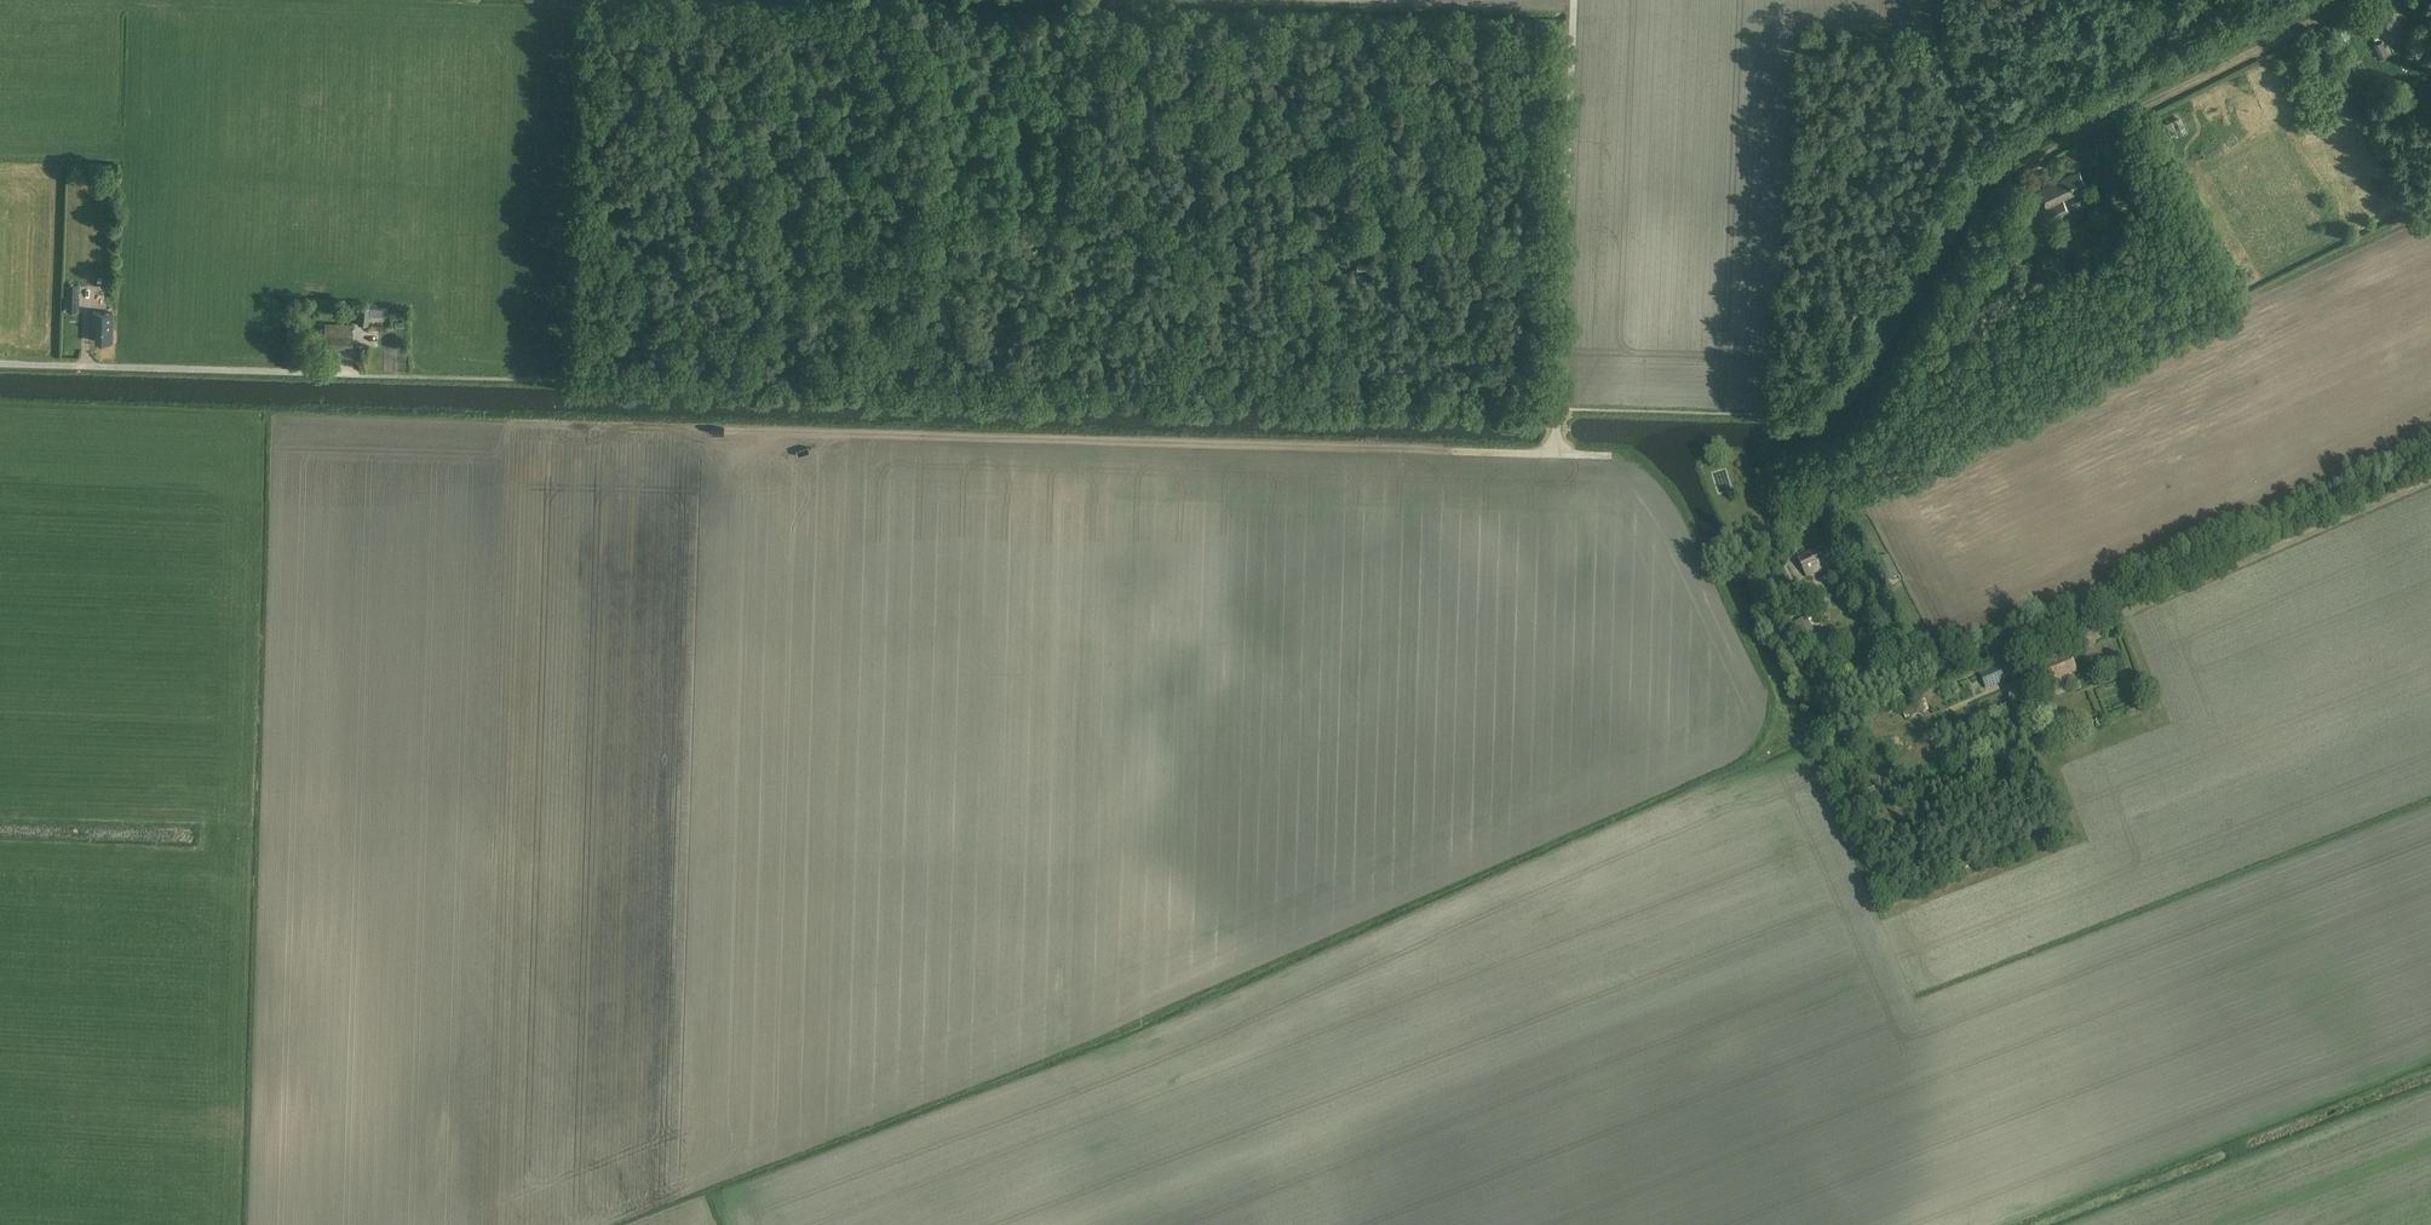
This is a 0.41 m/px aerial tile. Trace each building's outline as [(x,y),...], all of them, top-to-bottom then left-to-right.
[(2403,33),(2391,5),(2373,13),(2385,41),(2403,33)] [(2039,190),(2047,207),(2026,217),(2032,230),(2069,213),(2063,200),(2087,189),(2080,172),(2039,190)] [(66,299),(65,311),(78,311),(78,300),(66,299)] [(369,308),(359,308),(358,325),(368,326),(369,308)] [(113,313),(93,312),(93,325),(97,325),(96,341),(112,342),(113,313)] [(353,324),(325,323),(324,333),(319,333),(319,346),(353,347),(353,324)] [(1834,565),(1824,545),(1815,550),(1798,559),(1807,577),(1824,569),(1834,565)] [(1818,634),(1810,616),(1800,621),(1808,638),(1818,634)] [(2077,671),(2071,655),(2058,660),(2056,655),(2050,658),(2052,663),(2039,668),(2045,684),(2077,671)] [(2022,675),(2016,660),(1979,675),(1985,690),(2022,675)]
